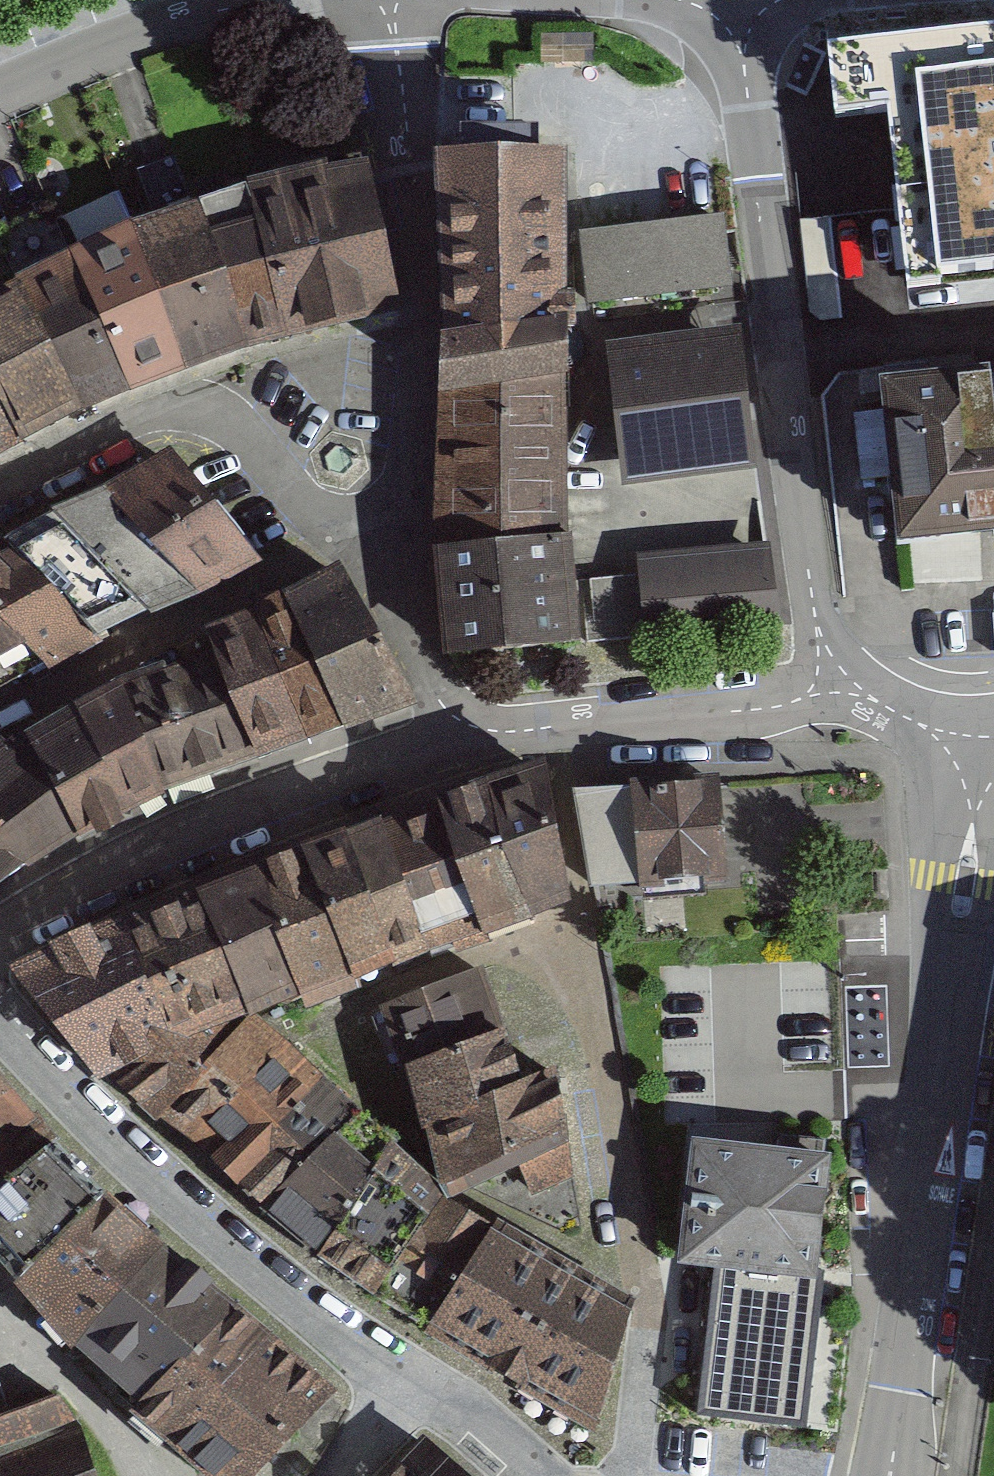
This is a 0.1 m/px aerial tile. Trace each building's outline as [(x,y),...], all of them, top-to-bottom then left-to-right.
[(909,280),(993,270),(993,21),(825,41),(834,118),(889,112),(909,280)] [(560,157),(439,155),(443,392),(559,382),(560,157)] [(366,159),(249,184),(286,335),(399,305),(366,159)] [(156,213),(131,222),(182,368),(244,347),(194,201),(180,161),(142,174),(156,213)] [(249,184),(194,201),(244,347),(286,335),(249,184)] [(129,384),(69,251),(48,207),(0,231),(0,246),(15,281),(79,407),(129,384)] [(131,222),(69,251),(129,384),(182,368),(131,222)] [(714,223),(584,237),(592,303),(725,289),(714,223)] [(0,288),(0,399),(20,437),(79,407),(15,281),(0,288)] [(735,336),(614,350),(629,478),(750,464),(735,336)] [(933,387),(930,361),(885,365),(890,412),(855,416),(858,446),(893,443),(904,566),(993,555),(993,380),(933,387)] [(559,382),(443,392),(442,552),(564,536),(559,382)] [(20,437),(0,399),(0,448),(20,437)] [(167,462),(56,516),(146,608),(247,566),(249,558),(167,462)] [(56,516),(4,542),(61,599),(88,636),(146,608),(56,516)] [(564,536),(442,552),(451,655),(577,641),(571,597),(562,598),(564,536)] [(0,544),(0,618),(46,662),(52,670),(93,644),(88,636),(61,599),(4,542),(0,544)] [(762,546),(638,557),(642,601),(766,589),(762,546)] [(331,570),(282,599),(340,727),(411,702),(346,581),(331,570)] [(282,599),(256,614),(306,738),(340,727),(282,599)] [(217,653),(255,755),(306,738),(256,614),(208,635),(217,653)] [(46,662),(0,618),(0,687),(46,662)] [(125,688),(160,791),(255,755),(217,653),(125,688)] [(125,688),(78,714),(125,809),(160,791),(125,688)] [(5,874),(61,843),(125,809),(78,714),(74,707),(29,732),(9,748),(0,745),(0,867),(5,874)] [(540,770),(487,787),(527,901),(558,890),(547,820),(540,770)] [(717,783),(576,789),(593,883),(726,874),(717,783)] [(487,787),(439,805),(490,939),(535,922),(527,901),(487,787)] [(439,805),(380,827),(426,945),(452,936),(457,950),(490,939),(439,805)] [(380,827),(308,853),(356,976),(426,945),(380,827)] [(308,853),(254,875),(302,997),(306,1008),(361,987),(356,976),(308,853)] [(249,1002),(252,1010),(278,996),(283,1005),(302,997),(254,875),(204,897),(249,1002)] [(204,897),(124,931),(173,1033),(219,1016),(249,1002),(204,897)] [(124,931),(27,972),(106,1066),(173,1033),(124,931)] [(481,971),(387,1006),(410,1071),(503,1034),(481,971)] [(173,1033),(106,1066),(162,1110),(231,1039),(219,1016),(173,1033)] [(231,1039),(162,1110),(264,1206),(353,1118),(315,1087),(249,1022),(231,1039)] [(503,1034),(410,1071),(424,1118),(521,1080),(503,1034)] [(521,1080),(424,1118),(450,1190),(518,1161),(533,1192),(570,1178),(556,1066),(521,1080)] [(52,1144),(0,1084),(0,1185),(52,1144)] [(392,1150),(353,1118),(264,1206),(321,1252),(392,1150)] [(102,1192),(52,1144),(0,1185),(0,1258),(18,1279),(102,1192)] [(820,1158),(679,1147),(669,1269),(705,1272),(810,1281),(820,1158)] [(374,1287),(438,1195),(392,1150),(321,1252),(374,1287)] [(102,1192),(18,1279),(76,1347),(87,1337),(162,1246),(102,1192)] [(438,1195),(374,1287),(435,1324),(498,1230),(438,1195)] [(631,1306),(498,1230),(435,1324),(432,1331),(594,1424),(631,1306)] [(233,1299),(162,1246),(87,1337),(146,1393),(233,1299)] [(810,1281),(705,1272),(692,1419),(797,1428),(810,1281)] [(287,1349),(233,1299),(146,1393),(131,1408),(185,1458),(287,1349)] [(185,1458),(203,1475),(251,1475),(334,1390),(287,1349),(185,1458)] [(76,1425),(55,1394),(1,1415),(0,1416),(0,1475),(94,1475),(76,1425)] [(426,1443),(394,1475),(462,1475),(426,1443)]
